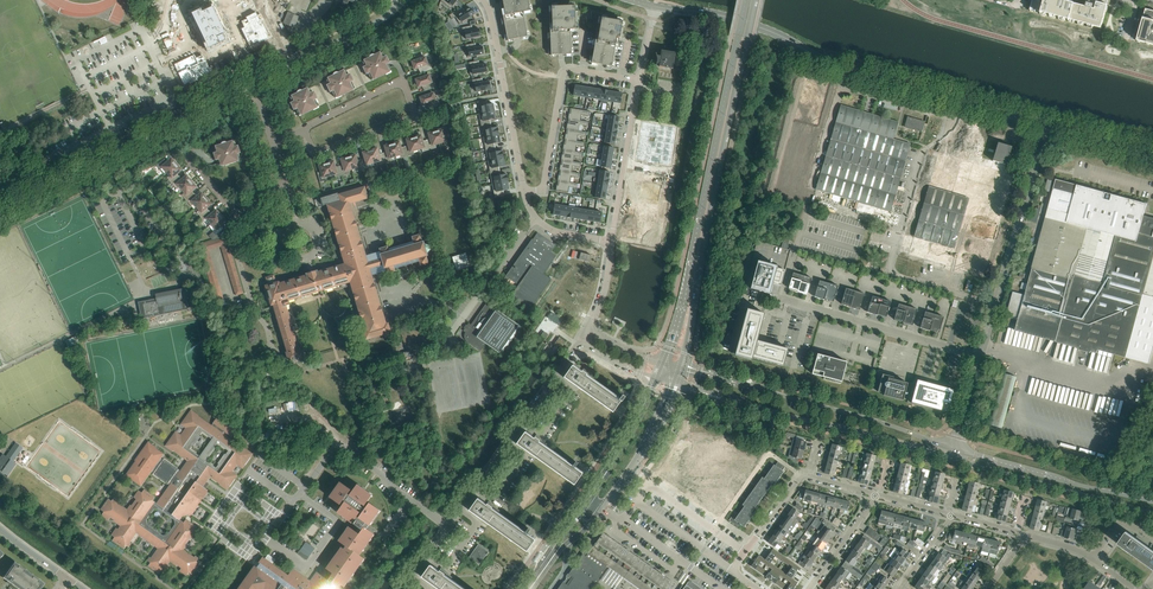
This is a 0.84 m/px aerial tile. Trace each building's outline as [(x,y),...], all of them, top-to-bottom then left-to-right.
[(441,1),(451,9),(452,6),(454,7),(457,3),(456,2),(457,0),(441,0),(441,1)] [(500,2),(502,8),(508,40),(515,39),(521,38),(528,36),(523,12),(530,11),(528,0),(500,0),(500,2)] [(1030,11),(1100,30),(1109,0),(1033,0),(1030,11)] [(575,6),(552,7),(552,10),(552,11),(552,14),(549,14),(550,18),(550,19),(550,21),(550,24),(550,27),(551,55),(555,55),(556,57),(558,57),(558,54),(572,54),(571,29),(572,30),(576,29),(576,22),(573,22),(573,14),(575,14),(575,6)] [(202,9),(193,14),(210,49),(227,41),(224,35),(226,34),(213,7),(203,12),(202,9)] [(461,8),(449,15),(452,19),(455,17),(459,23),(462,22),(463,23),(468,20),(467,19),(474,14),(470,8),(464,11),(461,8)] [(1137,41),(1152,45),(1152,11),(1146,9),(1137,41)] [(242,23),(240,24),(242,29),(241,29),(250,46),(258,42),(259,43),(269,38),(267,33),(268,33),(261,19),(260,20),(256,12),(246,17),(247,19),(241,22),(242,23)] [(288,12),(283,23),(289,26),(294,14),(288,12)] [(595,43),(592,63),(598,64),(605,65),(608,66),(612,66),(617,38),(618,38),(620,38),(621,29),(622,25),(623,22),(602,18),(599,34),(597,33),(595,43)] [(471,26),(462,27),(463,32),(465,32),(466,39),(480,36),(479,28),(471,30),(471,26)] [(474,43),(465,45),(468,57),(484,54),(482,46),(475,48),(474,43)] [(657,55),(656,55),(657,57),(657,59),(657,61),(657,63),(656,64),(656,65),(657,64),(660,64),(659,66),(673,69),(675,54),(676,55),(676,54),(661,52),(662,52),(661,56),(657,56),(657,55)] [(195,55),(178,63),(181,69),(177,71),(180,77),(184,85),(210,72),(208,69),(210,68),(208,63),(207,63),(206,60),(205,60),(205,59),(202,55),(201,56),(199,53),(195,55)] [(355,88),(386,73),(392,71),(388,63),(389,63),(386,58),(385,58),(383,53),(374,57),(373,55),(370,56),(371,58),(339,74),(338,72),(334,74),(335,76),(302,92),(301,90),(298,92),(299,94),(291,98),(293,103),(292,104),(295,109),(296,108),(300,116),(319,106),(355,88)] [(432,69),(429,61),(427,62),(425,57),(422,58),(422,57),(417,59),(418,60),(412,62),(411,61),(411,62),(413,66),(414,66),(415,69),(420,67),(422,73),(432,69)] [(470,67),(469,67),(470,75),(473,74),(473,76),(479,75),(479,73),(487,72),(486,64),(478,65),(477,61),(469,62),(470,67)] [(426,90),(436,87),(433,78),(431,79),(429,75),(426,76),(426,75),(421,77),(421,78),(416,79),(415,80),(415,79),(417,84),(418,84),(419,87),(424,85),(426,90)] [(481,78),(472,80),(473,85),(475,84),(476,92),(490,89),(489,81),(482,83),(481,78)] [(573,95),(580,96),(582,86),(575,85),(573,95)] [(587,98),(589,87),(582,86),(580,96),(587,98)] [(594,99),(595,88),(589,87),(587,98),(594,99)] [(600,100),(602,90),(595,88),(594,99),(600,100)] [(600,100),(607,101),(609,91),(602,90),(600,100)] [(607,101),(614,102),(615,92),(609,91),(607,101)] [(622,93),(615,92),(614,102),(621,103),(622,93)] [(428,103),(430,109),(440,105),(437,97),(435,97),(433,93),(430,94),(430,93),(425,95),(426,96),(420,97),(420,98),(419,97),(421,102),(422,102),(423,105),(428,103)] [(485,100),(477,102),(479,114),(495,111),(493,103),(486,105),(485,100)] [(841,105),(836,122),(893,139),(898,121),(869,113),(869,115),(863,114),(864,111),(841,105)] [(580,120),(581,115),(589,116),(590,111),(571,108),(570,113),(569,113),(568,119),(570,119),(570,118),(580,120)] [(495,111),(479,114),(481,126),(490,124),(489,120),(496,119),(495,111)] [(608,122),(618,124),(619,117),(609,115),(608,122)] [(579,131),(580,125),(587,126),(588,122),(580,120),(570,118),(570,119),(569,124),(567,123),(566,129),(568,129),(579,131)] [(643,121),(637,156),(666,161),(672,126),(643,121)] [(607,129),(617,130),(618,124),(608,122),(607,129)] [(910,144),(893,139),(836,122),(816,190),(890,212),(910,144)] [(490,124),(481,126),(483,138),(499,135),(498,127),(491,128),(490,124)] [(440,129),(435,130),(439,143),(443,142),(444,145),(451,143),(449,135),(445,137),(443,129),(440,130),(440,129)] [(577,141),(578,135),(585,136),(586,132),(579,131),(568,129),(567,134),(565,134),(565,139),(566,140),(566,139),(577,141)] [(606,135),(616,137),(617,130),(607,129),(606,135)] [(439,143),(435,130),(431,131),(432,132),(429,133),(431,141),(427,142),(429,150),(436,148),(435,144),(439,143)] [(418,135),(414,136),(417,149),(422,148),(423,152),(429,150),(427,142),(423,143),(421,135),(418,136),(418,135)] [(499,135),(483,138),(485,149),(494,148),(493,144),(501,142),(499,135)] [(616,137),(606,135),(605,142),(615,144),(616,137)] [(237,147),(235,141),(233,136),(213,143),(216,154),(215,154),(217,159),(218,159),(222,171),(242,165),(238,153),(239,152),(238,147),(237,147)] [(417,149),(414,136),(409,138),(410,138),(410,139),(407,139),(409,147),(405,148),(408,156),(414,154),(413,151),(417,149)] [(575,151),(576,145),(584,147),(585,142),(577,141),(566,139),(566,140),(565,144),(564,144),(563,150),(564,150),(564,149),(575,151)] [(396,141),(392,143),(396,156),(400,155),(401,158),(408,156),(405,148),(402,149),(399,142),(396,143),(396,142),(396,141)] [(998,142),(992,161),(990,167),(1006,172),(1008,165),(1006,165),(1006,164),(1007,162),(1010,163),(1011,160),(1007,159),(1008,157),(1011,147),(998,142)] [(396,156),(392,143),(387,144),(388,144),(388,145),(385,146),(387,154),(383,155),(386,163),(393,161),(391,157),(396,156)] [(1014,174),(1006,172),(990,167),(992,161),(941,145),(909,254),(984,276),(1014,174)] [(603,153),(613,155),(614,148),(604,146),(603,153)] [(374,148),(370,149),(374,162),(378,161),(379,165),(386,163),(383,155),(380,156),(377,148),(374,149),(374,148)] [(494,148),(485,149),(488,161),(504,158),(502,151),(495,152),(494,148)] [(374,162),(370,149),(366,151),(363,152),(365,160),(362,161),(364,169),(371,167),(370,164),(374,162)] [(573,161),(574,156),(582,157),(583,152),(575,151),(564,149),(564,150),(563,154),(562,154),(561,160),(563,160),(573,161)] [(602,160),(612,161),(613,155),(603,153),(602,160)] [(352,155),(353,155),(352,154),(348,156),(352,169),(356,168),(357,171),(364,169),(362,161),(358,162),(356,155),(353,155),(352,155)] [(352,169),(348,156),(344,157),(344,158),(341,159),(344,167),(340,168),(342,175),(349,173),(348,170),(352,169)] [(167,172),(177,163),(174,160),(174,161),(172,158),(166,163),(163,161),(165,159),(157,166),(161,171),(164,169),(167,172)] [(504,158),(488,161),(490,173),(499,171),(498,167),(505,166),(504,158)] [(572,172),(573,166),(580,167),(581,163),(573,161),(563,160),(562,165),(560,164),(559,170),(561,170),(572,172)] [(602,160),(600,167),(611,168),(612,161),(602,160)] [(336,169),(334,161),(331,162),(330,161),(331,161),(326,162),(330,175),(334,174),(335,177),(342,175),(340,168),(336,169)] [(330,175),(326,162),(322,163),(322,164),(319,165),(322,173),(318,174),(320,182),(327,180),(326,177),(330,175)] [(180,167),(177,163),(167,172),(170,175),(167,178),(172,183),(178,178),(175,175),(182,169),(179,167),(180,167)] [(570,182),(571,176),(578,178),(579,173),(572,172),(561,170),(560,175),(558,175),(558,180),(559,181),(559,180),(570,182)] [(599,177),(609,179),(610,172),(600,170),(599,177)] [(499,171),(490,173),(492,185),(508,182),(507,174),(499,175),(499,171)] [(182,189),(192,180),(189,177),(189,178),(187,175),(180,181),(178,178),(172,183),(176,188),(179,186),(182,189)] [(598,184),(608,185),(609,179),(599,177),(598,184)] [(1045,190),(1050,192),(1053,181),(1048,179),(1045,190)] [(1144,216),(1147,204),(1057,179),(1047,217),(1087,228),(1116,236),(1137,241),(1139,233),(1144,216)] [(195,184),(192,180),(182,189),(185,193),(182,195),(187,200),(193,195),(190,192),(196,187),(194,184),(195,184)] [(570,182),(559,180),(559,181),(558,185),(557,185),(556,191),(568,193),(569,186),(577,188),(578,183),(570,182)] [(508,182),(492,185),(494,197),(503,195),(502,191),(509,189),(508,182)] [(626,214),(622,237),(659,243),(668,190),(630,183),(629,189),(629,190),(625,213),(624,213),(624,214),(626,214)] [(596,190),(607,192),(608,185),(598,184),(596,190)] [(368,198),(367,192),(365,187),(339,194),(339,195),(337,195),(336,193),(321,198),(323,205),(327,204),(327,205),(345,264),(350,282),(365,330),(362,330),(365,340),(391,332),(388,323),(386,323),(372,276),(386,272),(387,274),(395,271),(395,270),(420,262),(421,266),(429,264),(426,256),(428,256),(427,253),(430,250),(429,245),(424,244),(424,241),(422,242),(420,234),(412,237),(414,242),(389,249),(388,246),(379,249),(381,252),(366,257),(350,204),(368,198)] [(607,192),(596,190),(595,197),(605,199),(607,192)] [(204,195),(202,193),(195,198),(193,195),(187,200),(191,206),(194,203),(197,207),(207,198),(204,194),(204,195)] [(210,201),(207,198),(197,207),(200,210),(197,212),(202,218),(208,212),(205,209),(211,204),(209,202),(210,201)] [(562,205),(555,204),(553,214),(560,216),(562,205)] [(567,217),(568,207),(562,205),(560,216),(567,217)] [(568,207),(567,217),(573,218),(575,208),(568,207)] [(575,208),(573,218),(580,219),(582,209),(575,208)] [(587,220),(588,210),(582,209),(580,219),(587,220)] [(212,224),(222,215),(219,211),(219,212),(218,212),(216,210),(210,215),(208,212),(202,218),(206,223),(209,221),(212,224)] [(588,210),(587,220),(593,221),(595,211),(588,210)] [(602,212),(595,211),(593,221),(600,223),(602,212)] [(225,218),(222,215),(212,224),(214,227),(212,229),(217,235),(225,228),(224,228),(222,229),(220,226),(226,221),(224,219),(225,218)] [(1144,216),(1139,233),(1152,237),(1152,218),(1144,216)] [(1074,276),(1087,228),(1047,217),(1032,269),(1073,280),(1074,276)] [(1103,284),(1116,236),(1087,228),(1074,276),(1103,284)] [(542,273),(551,262),(551,261),(552,262),(554,260),(552,259),(555,256),(556,256),(541,245),(545,238),(545,239),(546,238),(538,233),(533,239),(532,239),(503,279),(507,282),(509,279),(518,285),(510,296),(529,310),(551,279),(542,273)] [(1152,259),(1152,237),(1139,233),(1137,241),(1116,236),(1103,284),(1143,294),(1152,259)] [(229,246),(227,240),(224,241),(223,238),(219,239),(221,246),(222,248),(229,246)] [(210,254),(209,250),(207,242),(199,245),(203,256),(210,254)] [(466,253),(452,257),(456,271),(470,266),(466,253)] [(1143,294),(1152,297),(1152,259),(1143,294)] [(785,270),(777,268),(777,266),(758,261),(750,289),(770,294),(772,284),(781,286),(785,270)] [(285,302),(350,282),(345,264),(318,272),(317,270),(314,271),(310,272),(310,273),(306,274),(307,275),(279,283),(279,281),(276,282),(274,275),(266,277),(268,285),(265,285),(271,306),(272,305),(273,309),(275,309),(288,352),(286,352),(289,362),(292,361),(293,365),(302,362),(301,359),(303,358),(300,348),(299,349),(285,302)] [(1103,284),(1074,276),(1073,280),(1032,269),(1025,295),(1019,318),(1022,309),(1027,311),(1024,322),(1059,331),(1057,336),(1056,342),(1079,348),(1079,350),(1091,353),(1091,351),(1097,353),(1098,350),(1097,357),(1103,359),(1105,352),(1126,357),(1143,294),(1103,284)] [(798,291),(802,275),(793,272),(788,288),(797,291),(798,291)] [(811,278),(802,275),(798,291),(797,291),(797,292),(807,294),(810,284),(811,278)] [(824,299),(829,283),(819,280),(818,286),(817,286),(814,297),(824,300),(824,299)] [(838,286),(829,283),(824,299),(833,301),(838,286)] [(183,289),(180,290),(179,290),(182,303),(187,302),(186,296),(191,295),(189,288),(183,289)] [(850,306),(855,291),(846,288),(843,298),(843,297),(841,304),(850,306)] [(141,302),(139,302),(139,303),(140,308),(142,315),(161,311),(166,310),(166,313),(181,310),(188,309),(189,309),(188,307),(187,302),(182,303),(179,290),(172,291),(170,292),(167,292),(156,294),(157,299),(141,302)] [(859,310),(862,300),(864,293),(855,291),(850,306),(850,307),(859,310)] [(1019,318),(1025,295),(1013,292),(1007,315),(1019,318)] [(1143,294),(1126,357),(1149,364),(1152,349),(1152,297),(1143,294)] [(891,301),(881,298),(872,296),(870,302),(867,312),(877,315),(877,314),(886,317),(891,301)] [(521,327),(497,310),(495,308),(494,308),(486,303),(471,324),(469,323),(463,331),(465,332),(465,334),(464,335),(464,337),(465,339),(466,340),(467,342),(480,351),(486,343),(501,354),(505,349),(510,353),(522,336),(517,332),(521,327)] [(903,322),(908,306),(899,304),(896,313),(894,319),(903,322)] [(917,309),(908,306),(903,322),(903,323),(912,326),(917,309)] [(764,313),(754,311),(747,309),(735,352),(733,351),(733,352),(735,353),(734,355),(752,359),(752,357),(783,366),(788,348),(757,340),(764,313)] [(930,330),(934,314),(925,311),(923,318),(920,328),(930,331),(930,330)] [(556,322),(559,318),(550,312),(547,316),(556,322)] [(943,317),(934,314),(930,330),(939,332),(943,317)] [(560,350),(566,342),(559,337),(553,345),(560,350)] [(414,364),(421,362),(417,348),(403,352),(406,360),(413,358),(414,364)] [(847,362),(830,357),(817,354),(812,374),(824,377),(824,379),(841,383),(846,364),(847,362)] [(564,377),(613,412),(620,401),(622,402),(625,397),(622,395),(619,400),(586,376),(588,373),(588,372),(584,369),(583,369),(581,372),(572,366),(564,377)] [(884,393),(883,395),(903,400),(907,383),(893,379),(893,377),(892,377),(892,379),(889,378),(889,376),(882,374),(877,391),(884,393)] [(926,381),(917,379),(910,402),(948,412),(954,389),(935,384),(934,386),(925,383),(926,381)] [(227,489),(237,475),(232,471),(237,464),(242,467),(252,454),(245,448),(244,449),(229,438),(231,436),(231,437),(236,430),(228,424),(217,417),(213,423),(212,426),(198,416),(198,415),(191,410),(182,424),(187,428),(181,435),(176,432),(166,445),(173,450),(174,450),(185,458),(187,457),(190,459),(180,472),(178,470),(179,469),(164,458),(164,459),(161,457),(163,454),(156,449),(157,448),(149,442),(138,456),(139,457),(127,474),(141,485),(151,471),(154,473),(153,474),(167,484),(168,483),(170,485),(157,503),(153,500),(155,497),(151,495),(150,496),(149,496),(147,494),(146,493),(147,492),(144,490),(142,492),(139,490),(137,494),(138,495),(138,496),(137,497),(138,498),(132,505),(128,510),(118,503),(117,503),(116,502),(117,500),(114,498),(112,501),(109,499),(107,502),(108,503),(108,504),(106,507),(105,507),(104,506),(101,509),(104,511),(102,514),(106,517),(107,515),(109,516),(110,515),(116,520),(115,520),(123,526),(119,531),(118,530),(117,532),(116,532),(115,531),(112,535),(115,537),(113,539),(116,542),(117,541),(118,540),(121,542),(121,543),(120,545),(124,547),(126,544),(128,546),(131,543),(129,542),(129,541),(130,540),(138,530),(140,532),(143,535),(145,537),(148,539),(151,541),(154,543),(157,544),(160,546),(153,556),(153,557),(152,558),(150,557),(148,560),(151,562),(149,565),(152,567),(153,566),(154,566),(157,568),(157,569),(156,570),(159,573),(161,570),(164,572),(167,568),(165,567),(166,565),(165,564),(169,559),(177,565),(177,564),(183,568),(183,569),(184,570),(184,571),(183,572),(187,575),(189,572),(192,574),(194,570),(193,569),(195,566),(197,566),(199,563),(197,561),(199,558),(195,556),(194,557),(193,557),(192,557),(193,556),(182,549),(186,544),(185,543),(191,535),(191,536),(193,534),(195,535),(197,532),(195,530),(197,527),(193,525),(192,526),(191,526),(188,524),(188,523),(189,522),(186,519),(184,522),(179,519),(182,515),(187,514),(189,515),(190,515),(189,515),(191,512),(192,512),(194,509),(196,506),(196,505),(198,503),(199,502),(196,500),(198,497),(201,500),(208,490),(203,486),(211,474),(213,476),(212,477),(220,483),(220,484),(227,489)] [(517,444),(574,484),(582,473),(578,471),(579,469),(576,466),(578,463),(575,461),(572,466),(538,442),(541,439),(540,438),(540,439),(536,436),(536,435),(533,439),(525,433),(517,444)] [(694,436),(651,497),(703,535),(729,498),(732,494),(733,493),(732,493),(750,468),(751,467),(753,464),(721,442),(716,449),(714,449),(715,448),(709,444),(708,446),(694,436)] [(794,439),(793,442),(792,447),(803,450),(806,442),(796,439),(796,440),(794,439)] [(3,454),(0,457),(0,470),(7,476),(16,463),(13,461),(22,448),(16,443),(6,456),(3,454)] [(784,451),(782,449),(779,447),(782,445),(779,444),(777,446),(775,449),(782,454),(784,451)] [(839,454),(841,446),(832,444),(830,451),(839,454)] [(803,450),(792,447),(791,447),(788,458),(796,464),(797,462),(798,458),(801,459),(803,450)] [(837,461),(839,454),(830,451),(828,458),(837,461)] [(875,459),(876,456),(866,453),(864,460),(874,463),(876,462),(876,460),(875,459)] [(835,468),(837,461),(828,458),(826,466),(835,468)] [(873,466),(874,463),(864,460),(862,468),(872,470),(873,470),(874,470),(874,467),(874,466),(873,466)] [(782,471),(785,467),(778,462),(775,465),(782,471)] [(908,472),(910,465),(901,462),(899,470),(908,472)] [(770,473),(778,478),(783,471),(782,471),(775,465),(774,465),(771,469),(772,470),(770,473)] [(833,475),(835,468),(826,466),(824,473),(833,475)] [(871,473),(872,470),(862,468),(861,475),(870,477),(872,477),(872,474),(871,473)] [(906,479),(908,472),(899,470),(897,477),(906,479)] [(942,481),(944,474),(935,472),(933,479),(942,481)] [(771,484),(773,485),(778,478),(770,473),(768,475),(767,474),(764,478),(771,484)] [(868,484),(870,477),(861,475),(859,482),(868,484)] [(766,491),(771,484),(764,478),(762,477),(759,481),(760,482),(758,485),(766,491)] [(904,486),(906,479),(897,477),(896,477),(895,480),(896,481),(895,484),(904,486)] [(942,484),(942,481),(933,479),(932,481),(931,481),(929,486),(931,486),(940,489),(941,488),(942,488),(943,484),(942,484)] [(977,491),(979,483),(969,481),(968,488),(977,491)] [(267,560),(262,557),(259,562),(260,563),(257,567),(255,565),(255,566),(254,568),(253,568),(249,574),(250,574),(248,576),(247,576),(248,577),(246,579),(246,578),(241,584),(242,585),(240,587),(238,588),(342,588),(339,587),(340,584),(344,586),(347,582),(346,581),(348,579),(349,579),(348,578),(350,576),(351,576),(357,568),(356,567),(358,565),(358,566),(359,565),(358,564),(360,562),(361,562),(364,558),(359,554),(362,551),(361,550),(363,547),(363,548),(364,547),(363,547),(365,544),(366,545),(372,537),(371,536),(372,534),(373,534),(374,534),(371,532),(374,528),(369,525),(372,520),(371,519),(373,517),(374,518),(374,517),(373,516),(375,514),(376,515),(380,510),(369,502),(368,503),(367,502),(372,495),(367,492),(366,493),(364,491),(365,490),(364,489),(363,491),(361,489),(361,488),(357,484),(352,491),(350,490),(351,489),(340,482),(337,486),(338,487),(336,490),(335,489),(335,490),(336,490),(334,493),(333,492),(329,497),(340,504),(341,503),(342,505),(337,512),(342,515),(343,514),(345,516),(344,517),(345,517),(346,516),(348,518),(347,519),(352,522),(354,519),(356,520),(354,523),(359,527),(356,532),(349,526),(346,531),(345,534),(344,533),(343,534),(344,534),(342,537),(342,536),(338,541),(346,546),(344,549),(342,547),(341,547),(342,548),(340,551),(339,550),(333,558),(334,559),(333,561),(332,561),(331,561),(332,562),(330,564),(329,564),(326,568),(328,570),(326,573),(324,571),(322,575),(317,571),(312,578),(313,579),(311,582),(292,569),(288,575),(267,560)] [(907,487),(904,486),(895,484),(894,484),(893,484),(892,487),(893,488),(894,488),(893,491),(905,494),(907,487)] [(752,491),(762,497),(766,491),(758,485),(757,488),(755,487),(752,491)] [(938,496),(940,489),(931,486),(929,493),(938,496)] [(975,498),(977,491),(968,488),(966,495),(975,498)] [(810,501),(813,492),(805,490),(803,499),(807,500),(807,502),(810,503),(810,501)] [(1011,500),(1013,492),(1004,490),(1002,497),(1011,500)] [(762,497),(752,491),(749,495),(751,496),(749,499),(757,504),(762,497)] [(818,503),(820,494),(813,492),(810,501),(818,503)] [(938,498),(938,496),(929,493),(927,500),(937,503),(939,502),(939,500),(939,499),(938,498)] [(825,505),(828,496),(820,494),(818,503),(825,505)] [(973,505),(975,498),(966,495),(964,502),(973,505)] [(833,507),(835,498),(828,496),(825,505),(833,507)] [(1010,503),(1011,500),(1002,497),(1000,504),(1009,507),(1011,506),(1011,504),(1010,503)] [(839,512),(843,500),(835,498),(833,507),(840,508),(839,512)] [(486,505),(477,499),(469,510),(526,551),(534,540),(530,537),(532,535),(528,532),(530,529),(528,528),(524,533),(491,509),(493,505),(489,502),(488,502),(486,505)] [(752,511),(757,504),(749,499),(747,501),(745,500),(742,505),(744,506),(752,511)] [(1045,509),(1047,502),(1038,499),(1038,500),(1037,500),(1036,503),(1037,504),(1036,506),(1045,509)] [(850,502),(843,500),(839,512),(843,513),(844,510),(848,511),(850,502)] [(971,512),(973,505),(964,502),(962,510),(971,512)] [(794,506),(800,510),(802,511),(803,508),(802,507),(796,503),(794,506)] [(1008,510),(1009,507),(1000,504),(998,512),(1007,514),(1009,513),(1009,511),(1008,510)] [(741,514),(749,519),(754,512),(752,511),(744,506),(741,510),(743,511),(741,514)] [(1044,516),(1045,509),(1036,506),(1034,514),(1044,516)] [(799,512),(793,507),(789,513),(798,520),(799,521),(801,518),(797,515),(799,512)] [(1082,511),(1069,508),(1067,517),(1079,520),(1082,511)] [(886,521),(889,512),(881,510),(878,522),(886,524),(887,521),(886,521)] [(894,523),(896,514),(889,512),(886,521),(887,521),(886,524),(893,526),(894,523)] [(1006,517),(1007,514),(998,512),(996,519),(1005,521),(1007,521),(1007,518),(1006,517)] [(798,520),(789,513),(784,519),(791,524),(794,526),(798,520)] [(740,524),(744,526),(749,519),(741,514),(739,516),(737,515),(735,519),(734,520),(740,524)] [(901,525),(904,516),(896,514),(894,523),(901,525)] [(1042,523),(1044,516),(1034,514),(1032,521),(1042,523)] [(807,526),(813,519),(813,518),(813,517),(812,516),(811,517),(807,523),(805,522),(804,524),(807,526)] [(909,527),(911,518),(904,516),(901,525),(909,527)] [(729,520),(738,527),(740,524),(734,520),(735,519),(731,517),(732,518),(730,520),(729,520)] [(916,529),(919,520),(911,518),(909,527),(916,529)] [(791,524),(784,519),(780,525),(787,529),(791,524)] [(836,528),(824,519),(822,522),(825,524),(820,531),(829,538),(834,532),(833,531),(835,528),(836,528)] [(926,522),(919,520),(916,529),(924,531),(926,522)] [(1040,530),(1042,523),(1032,521),(1030,528),(1040,530)] [(789,531),(787,529),(780,525),(776,531),(784,536),(785,537),(789,531)] [(1074,528),(1071,527),(1067,526),(1066,530),(1063,529),(1061,536),(1074,540),(1077,529),(1074,528)] [(869,527),(865,533),(876,541),(879,536),(880,536),(880,535),(869,527)] [(825,543),(829,538),(820,531),(818,530),(817,532),(818,533),(816,537),(817,537),(825,543)] [(959,544),(960,541),(963,532),(955,530),(954,534),(949,533),(948,539),(949,540),(949,542),(952,543),(953,539),(956,540),(955,543),(959,544)] [(784,536),(776,531),(772,536),(782,543),(784,540),(782,539),(784,536)] [(632,553),(603,532),(590,550),(645,588),(668,588),(673,582),(632,553)] [(967,543),(970,534),(963,532),(960,541),(967,543)] [(1133,554),(1152,568),(1152,552),(1140,543),(1140,542),(1142,540),(1137,536),(1135,539),(1126,533),(1118,544),(1133,554)] [(877,543),(864,534),(859,541),(868,547),(871,543),(875,546),(880,550),(882,547),(877,543)] [(974,549),(975,545),(977,536),(970,534),(967,543),(966,547),(974,549)] [(782,543),(772,536),(768,542),(774,547),(777,543),(780,546),(782,543)] [(982,547),(985,538),(977,536),(975,545),(982,547)] [(821,549),(825,543),(817,537),(812,543),(821,549)] [(989,553),(992,540),(985,538),(982,547),(981,551),(989,553)] [(1000,542),(992,540),(989,553),(996,555),(1000,542)] [(868,547),(859,541),(855,547),(861,552),(864,548),(866,549),(868,547)] [(817,555),(821,549),(812,543),(808,549),(817,555)] [(478,544),(475,549),(475,550),(470,557),(469,556),(469,557),(479,564),(488,552),(478,544)] [(946,544),(943,547),(949,551),(957,553),(958,550),(951,548),(946,544)] [(861,552),(855,547),(850,554),(856,558),(861,552)] [(773,548),(768,555),(773,559),(775,556),(784,562),(787,558),(773,548)] [(910,553),(909,553),(903,548),(900,551),(897,549),(895,552),(905,559),(907,556),(907,557),(909,556),(910,555),(910,553)] [(813,561),(817,555),(808,549),(804,555),(813,561)] [(952,554),(948,553),(943,550),(941,553),(939,552),(935,558),(944,565),(952,554)] [(309,557),(299,551),(297,553),(307,560),(309,557)] [(901,564),(905,559),(895,552),(891,558),(894,560),(901,564)] [(852,565),(856,558),(850,554),(845,560),(851,565),(852,565)] [(765,560),(763,563),(772,570),(776,572),(779,569),(771,562),(773,559),(768,555),(765,560)] [(811,563),(813,561),(804,555),(798,564),(806,570),(808,567),(809,567),(810,568),(812,564),(811,563)] [(595,582),(602,572),(601,567),(585,556),(582,556),(566,578),(564,581),(558,588),(591,588),(591,587),(595,582)] [(759,556),(751,567),(760,573),(763,569),(758,566),(761,561),(763,563),(765,560),(759,556)] [(787,558),(784,562),(792,568),(790,571),(795,575),(800,568),(787,558)] [(944,565),(935,558),(931,564),(940,570),(944,565)] [(897,570),(901,564),(894,560),(890,566),(897,570)] [(14,561),(2,577),(7,581),(6,582),(7,582),(10,584),(10,585),(11,583),(19,588),(40,588),(45,583),(14,561)] [(897,570),(890,566),(888,564),(884,570),(892,576),(897,570)] [(940,570),(931,564),(926,570),(936,576),(937,577),(939,574),(938,573),(940,570)] [(858,569),(852,565),(851,565),(849,568),(861,577),(864,573),(858,569)] [(430,566),(422,576),(440,588),(463,588),(443,575),(446,572),(445,571),(441,569),(441,568),(438,572),(430,566)] [(850,572),(847,570),(841,566),(837,572),(847,579),(846,578),(850,572)] [(972,567),(970,570),(979,577),(985,570),(981,567),(980,568),(977,566),(975,570),(972,567)] [(861,577),(849,568),(847,570),(850,572),(860,579),(861,577)] [(763,569),(760,573),(770,581),(776,572),(772,570),(769,574),(763,569)] [(779,569),(776,572),(780,575),(790,582),(792,579),(795,575),(790,571),(788,575),(779,569)] [(936,576),(926,570),(922,575),(930,581),(932,582),(936,576)] [(975,583),(979,577),(970,570),(966,576),(975,583)] [(776,572),(770,581),(781,588),(784,584),(777,579),(780,575),(776,572)] [(847,579),(837,572),(833,578),(839,582),(841,579),(845,582),(847,579)] [(890,580),(885,576),(881,573),(876,579),(886,586),(890,580)] [(922,575),(918,581),(927,588),(929,588),(931,587),(928,585),(930,581),(922,575)] [(971,588),(975,583),(966,576),(962,582),(971,588)] [(833,578),(829,584),(835,588),(836,588),(838,588),(839,588),(841,584),(839,582),(833,578)] [(781,588),(782,588),(794,588),(798,584),(792,579),(790,582),(792,583),(789,588),(784,584),(781,588)] [(886,586),(876,579),(872,585),(878,588),(883,588),(886,586)] [(689,580),(683,588),(702,588),(689,580)] [(1096,585),(1090,581),(1084,588),(1093,588),(1096,585)]
